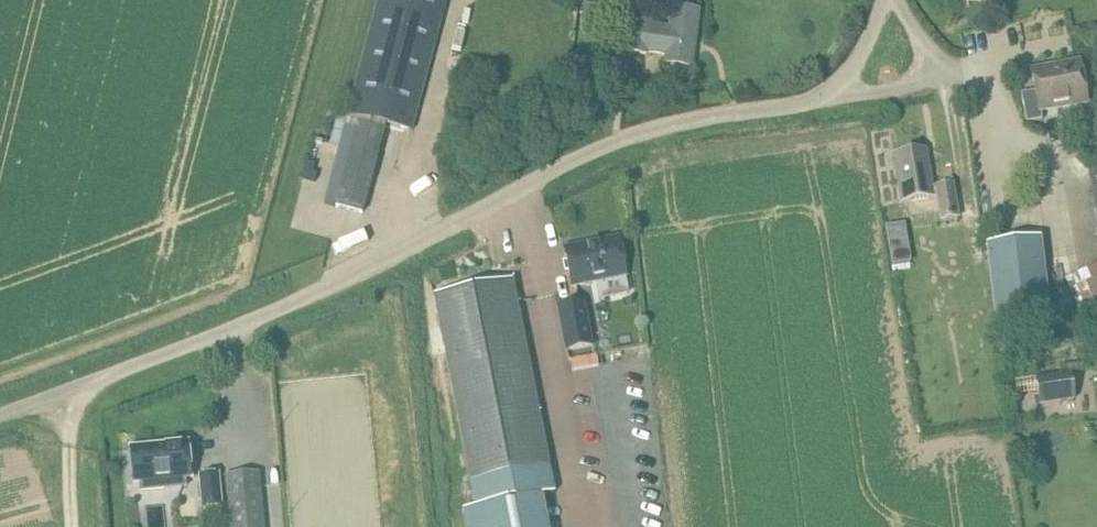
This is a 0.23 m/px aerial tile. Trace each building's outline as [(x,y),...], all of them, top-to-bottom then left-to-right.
[(446,0),(378,0),(348,115),(412,129),(446,0)] [(584,3),(581,25),(602,28),(605,6),(584,3)] [(647,55),(647,53),(666,55),(665,64),(692,68),(699,11),(672,7),(669,28),(651,26),(651,23),(624,20),(620,52),(647,55)] [(1040,112),(1087,103),(1080,67),(1049,72),(1048,68),(1032,71),(1036,92),(1021,95),(1027,124),(1042,121),(1040,112)] [(336,207),(362,214),(385,129),(359,122),(336,207)] [(958,221),(956,207),(952,185),(932,189),(925,151),(894,156),(898,178),(903,207),(938,200),(942,224),(958,221)] [(1096,225),(1096,171),(1087,173),(1096,225)] [(897,239),(895,226),(886,227),(893,265),(910,263),(906,237),(897,239)] [(572,287),(626,277),(619,238),(596,243),(597,245),(589,247),(588,245),(564,249),(572,287)] [(989,246),(1000,334),(1051,328),(1040,240),(989,246)] [(1065,280),(1082,314),(1096,306),(1096,264),(1065,280)] [(516,302),(512,280),(434,296),(438,317),(471,483),(476,509),(463,512),(465,526),(547,526),(541,495),(554,493),(549,467),(516,302)] [(557,307),(565,353),(593,347),(583,301),(557,307)] [(1040,406),(1075,401),(1072,374),(1036,378),(1040,406)] [(186,478),(192,478),(189,444),(130,450),(133,484),(139,483),(140,492),(165,489),(187,487),(186,478)] [(234,526),(261,526),(255,473),(229,475),(234,526)] [(218,475),(200,476),(203,509),(222,507),(218,475)]
